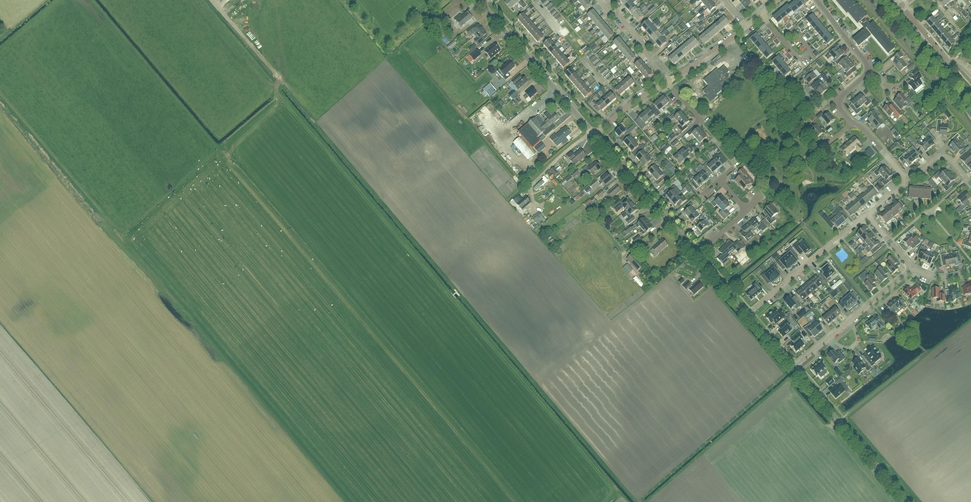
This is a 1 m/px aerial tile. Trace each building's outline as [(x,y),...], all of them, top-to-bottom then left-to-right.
[(513,8),(515,6),(511,0),(510,0),(505,4),(510,10),(511,10),(513,13),(515,11),(513,8)] [(515,6),(518,3),(523,9),(525,8),(519,0),(511,0),(515,6)] [(579,9),(582,6),(585,10),(591,5),(587,0),(581,5),(580,4),(577,7),(579,9)] [(747,0),(745,0),(740,4),(745,10),(751,5),(747,0)] [(799,10),(804,6),(799,0),(798,0),(794,3),(799,10)] [(865,31),(870,26),(865,20),(868,17),(858,5),(857,6),(851,0),(834,0),(835,2),(837,1),(840,5),(839,6),(842,10),(843,9),(845,10),(844,12),(847,15),(849,13),(851,15),(850,16),(858,26),(860,24),(860,25),(865,31)] [(946,0),(942,0),(939,2),(944,8),(943,9),(947,12),(948,11),(946,7),(948,5),(949,4),(946,0)] [(948,5),(951,8),(953,7),(950,3),(953,1),(954,0),(946,0),(949,4),(948,5)] [(629,12),(635,7),(630,2),(625,7),(629,12)] [(703,9),(701,11),(703,13),(705,11),(707,9),(710,13),(716,8),(712,3),(706,8),(704,10),(703,9)] [(793,12),(792,12),(794,14),(799,10),(794,3),(789,7),(793,12)] [(633,17),(642,10),(645,7),(643,5),(637,10),(635,7),(629,12),(633,17)] [(788,16),(792,12),(793,12),(789,7),(787,6),(783,10),(788,16)] [(645,7),(642,10),(633,17),(638,22),(643,17),(641,14),(647,9),(645,7)] [(778,14),(783,20),(788,16),(783,10),(778,14)] [(518,20),(522,25),(528,19),(527,19),(525,16),(528,13),(527,11),(523,14),(524,15),(518,20)] [(589,17),(591,20),(592,21),(598,16),(593,11),(588,15),(587,15),(584,18),(585,20),(589,17)] [(462,28),(472,18),(467,13),(462,18),(460,15),(455,20),(462,28)] [(783,20),(778,14),(773,18),(778,24),(783,20)] [(719,22),(724,28),(729,24),(724,18),(721,15),(719,17),(722,20),(719,22)] [(522,25),(526,29),(532,24),(531,23),(529,20),(532,17),(531,16),(527,19),(528,19),(522,25)] [(596,26),(602,21),(598,16),(592,21),(591,20),(588,23),(589,25),(593,22),(595,25),(596,26)] [(655,24),(652,27),(653,27),(646,32),(651,37),(657,32),(654,29),(666,18),(665,16),(659,21),(659,22),(656,24),(655,24)] [(806,21),(811,26),(817,21),(813,16),(806,21)] [(931,29),(937,24),(940,21),(938,19),(935,21),(933,18),(927,23),(931,29)] [(526,29),(530,34),(536,29),(535,28),(533,25),(536,22),(535,20),(531,23),(532,24),(526,29)] [(599,30),(600,30),(606,26),(602,21),(596,26),(595,25),(592,28),(593,30),(597,27),(599,30)] [(642,27),(646,32),(653,27),(652,27),(648,21),(642,27)] [(815,31),(821,26),(817,21),(811,26),(815,31)] [(714,26),(719,33),(724,28),(719,22),(714,26)] [(859,47),(872,36),(889,55),(895,49),(873,24),(870,26),(865,31),(853,41),(859,47)] [(931,29),(936,34),(942,29),(937,24),(931,29)] [(530,34),(534,39),(540,33),(539,33),(537,30),(540,27),(539,25),(535,28),(536,29),(530,34)] [(476,36),(484,30),(482,27),(481,28),(479,26),(474,30),(472,28),(467,32),(470,36),(473,34),(476,36)] [(603,35),(604,35),(610,30),(606,26),(600,30),(599,30),(596,33),(597,34),(601,32),(603,35)] [(709,30),(715,37),(719,33),(714,26),(709,30)] [(815,31),(819,36),(825,31),(821,26),(815,31)] [(566,28),(562,32),(566,37),(570,33),(566,28)] [(936,34),(940,39),(946,34),(942,29),(936,34)] [(484,30),(476,36),(478,39),(475,41),(478,46),(484,41),(482,39),(487,35),(485,33),(486,32),(484,30)] [(539,33),(540,33),(534,39),(538,43),(544,38),(541,34),(544,32),(543,30),(539,33)] [(614,35),(610,30),(604,35),(603,35),(600,37),(605,43),(608,40),(614,35)] [(662,38),(665,35),(668,32),(666,30),(660,35),(657,32),(651,37),(655,43),(662,38)] [(705,35),(710,41),(715,37),(709,30),(705,35)] [(819,36),(823,41),(829,35),(825,31),(819,36)] [(940,39),(945,44),(951,39),(946,34),(940,39)] [(710,41),(705,35),(700,39),(705,45),(710,41)] [(750,40),(754,45),(761,40),(756,35),(750,40)] [(829,35),(823,41),(827,46),(833,40),(829,35)] [(544,45),(548,50),(554,45),(553,44),(551,41),(554,38),(552,36),(549,40),(544,45)] [(689,43),(694,49),(698,45),(693,39),(691,36),(689,37),(691,41),(689,43)] [(662,38),(655,43),(660,48),(666,43),(662,38)] [(617,48),(618,48),(624,44),(619,39),(614,43),(613,43),(610,46),(611,48),(615,45),(617,48)] [(951,39),(945,44),(949,50),(955,45),(951,39)] [(754,45),(758,50),(765,44),(761,40),(754,45)] [(558,50),(557,49),(555,46),(558,43),(557,41),(553,44),(554,45),(548,50),(552,55),(558,50)] [(457,45),(454,42),(448,46),(451,50),(457,45)] [(684,47),(689,53),(694,49),(689,43),(684,47)] [(621,53),(622,53),(628,48),(624,44),(618,48),(617,48),(614,51),(615,52),(619,50),(621,53)] [(758,50),(762,54),(769,49),(765,44),(758,50)] [(499,50),(500,50),(496,45),(492,48),(491,46),(485,52),(491,59),(500,51),(499,50)] [(552,55),(556,60),(562,54),(561,54),(559,51),(562,48),(561,46),(557,49),(558,50),(552,55)] [(679,51),(684,57),(689,53),(684,47),(679,51)] [(625,57),(626,58),(632,53),(628,48),(622,53),(621,53),(618,55),(619,57),(623,54),(625,57)] [(769,49),(762,54),(767,59),(773,54),(769,49)] [(832,57),(834,60),(833,61),(835,63),(836,62),(840,58),(844,55),(840,50),(838,52),(835,49),(829,54),(830,54),(826,57),(828,60),(832,57)] [(474,61),(481,55),(477,50),(470,56),(474,61)] [(556,60),(560,64),(566,59),(565,58),(563,55),(566,52),(565,51),(561,54),(562,54),(556,60)] [(674,55),(679,61),(684,57),(679,51),(674,55)] [(627,59),(630,63),(633,60),(636,58),(632,53),(626,58),(625,57),(622,60),(623,62),(627,59)] [(772,63),(776,68),(783,62),(785,60),(779,53),(776,56),(778,58),(772,63)] [(901,72),(907,67),(900,60),(903,57),(900,53),(894,57),(897,60),(893,63),(901,72)] [(565,58),(566,59),(560,64),(564,69),(570,64),(567,60),(570,57),(569,55),(565,58)] [(679,61),(674,55),(669,59),(674,65),(679,61)] [(741,64),(739,66),(732,58),(726,63),(726,62),(720,67),(720,68),(715,72),(714,71),(710,74),(711,75),(709,77),(708,76),(702,82),(703,82),(691,92),(703,106),(714,96),(715,98),(728,87),(726,86),(732,81),(738,77),(738,76),(743,71),(746,69),(741,64)] [(836,62),(835,63),(837,66),(839,65),(842,69),(850,63),(846,58),(843,61),(840,58),(836,62)] [(503,78),(506,81),(511,77),(508,73),(514,67),(509,61),(500,70),(497,72),(502,78),(503,78)] [(636,74),(639,72),(639,71),(645,66),(641,61),(635,66),(638,70),(634,73),(636,74)] [(776,68),(781,73),(787,67),(783,62),(776,68)] [(850,63),(842,69),(847,74),(845,75),(847,78),(854,73),(851,70),(855,67),(850,63)] [(565,75),(569,80),(575,74),(572,71),(575,68),(574,66),(570,69),(571,70),(565,75)] [(643,76),(649,71),(645,66),(639,71),(639,72),(642,75),(638,77),(640,79),(643,76)] [(787,67),(781,73),(785,78),(791,72),(787,67)] [(812,82),(817,78),(813,73),(814,72),(812,70),(806,74),(808,77),(805,80),(809,85),(812,82)] [(915,92),(922,85),(919,81),(922,78),(918,74),(919,73),(917,70),(912,74),(914,77),(912,79),(914,82),(909,85),(915,92)] [(579,79),(579,78),(576,75),(580,73),(578,71),(575,74),(569,80),(573,84),(579,79)] [(653,75),(649,71),(643,76),(646,79),(642,82),(644,84),(647,81),(647,80),(653,75)] [(609,83),(615,78),(612,75),(606,80),(609,83)] [(518,91),(528,83),(523,77),(521,79),(519,76),(512,82),(514,85),(518,91)] [(573,84),(577,89),(583,84),(583,83),(580,80),(584,77),(582,76),(579,78),(579,79),(573,84)] [(811,88),(815,92),(823,86),(819,81),(821,80),(818,77),(817,78),(812,82),(815,85),(811,88)] [(625,82),(630,88),(634,84),(629,78),(626,81),(623,78),(621,79),(624,83),(625,82)] [(577,89),(581,94),(587,88),(584,85),(588,82),(586,80),(583,83),(583,84),(577,89)] [(620,86),(625,92),(630,88),(625,82),(624,83),(621,85),(618,82),(616,83),(619,87),(620,86)] [(496,92),(490,85),(484,91),(490,98),(496,92)] [(587,88),(581,94),(585,99),(592,93),(588,89),(592,87),(590,85),(587,88)] [(615,91),(615,90),(620,96),(625,92),(620,86),(619,87),(616,89),(613,86),(611,87),(615,91)] [(823,86),(815,92),(820,97),(823,94),(826,97),(831,92),(829,89),(828,91),(823,86)] [(531,99),(537,93),(532,88),(526,94),(527,95),(524,98),(526,100),(529,98),(531,99)] [(518,95),(514,90),(509,95),(513,100),(518,95)] [(606,98),(611,104),(616,100),(611,94),(607,97),(604,93),(602,95),(605,98),(606,98)] [(894,102),(896,104),(901,111),(906,107),(904,105),(907,102),(901,94),(896,99),(897,100),(894,102)] [(723,95),(712,104),(717,110),(728,101),(723,95)] [(861,96),(856,100),(862,107),(864,105),(867,108),(872,103),(868,99),(865,101),(861,96)] [(601,102),(607,108),(611,104),(606,98),(605,98),(602,101),(600,97),(598,99),(601,102)] [(664,97),(659,101),(666,110),(668,108),(666,107),(669,104),(671,106),(673,103),(668,98),(666,100),(664,97)] [(860,109),(862,107),(856,100),(851,104),(855,109),(853,111),(857,116),(862,112),(860,109)] [(596,106),(597,106),(602,112),(607,108),(601,102),(598,105),(595,101),(593,103),(596,106)] [(666,110),(659,101),(654,106),(656,108),(654,110),(659,116),(661,114),(659,113),(662,110),(664,112),(666,110)] [(890,118),(893,115),(898,120),(902,116),(893,105),(890,107),(888,105),(883,110),(890,118)] [(649,110),(644,114),(652,122),(653,121),(652,119),(655,117),(656,118),(659,116),(654,110),(651,112),(649,110)] [(877,130),(883,125),(877,117),(878,116),(874,111),(868,116),(871,118),(868,120),(871,124),(872,124),(877,130)] [(500,112),(495,116),(500,121),(504,116),(500,112)] [(554,114),(551,117),(548,113),(544,116),(548,120),(545,123),(539,116),(519,134),(533,150),(541,143),(537,139),(543,134),(546,137),(553,130),(551,127),(559,120),(554,114)] [(678,124),(685,118),(681,113),(678,116),(675,113),(669,118),(672,121),(674,119),(678,124)] [(828,126),(834,120),(829,114),(825,117),(821,113),(816,117),(818,120),(820,119),(822,122),(824,120),(828,126)] [(649,124),(652,122),(644,114),(639,118),(641,121),(639,123),(644,129),(647,127),(648,127),(649,125),(649,124)] [(682,133),(688,128),(686,126),(690,123),(685,118),(678,124),(682,129),(680,131),(682,133)] [(937,120),(937,127),(941,128),(940,135),(947,136),(948,126),(941,125),(941,121),(937,120)] [(818,138),(823,134),(818,128),(820,126),(816,121),(812,124),(814,127),(811,130),(818,138)] [(624,139),(630,133),(626,129),(625,130),(622,127),(615,133),(620,138),(622,136),(624,139)] [(557,148),(562,144),(564,146),(569,142),(566,139),(571,134),(566,128),(556,137),(555,135),(551,139),(557,148)] [(692,135),(696,140),(703,134),(699,129),(695,132),(693,129),(687,134),(689,137),(692,135)] [(624,143),(628,148),(637,141),(635,139),(633,140),(630,137),(632,136),(630,133),(624,139),(626,141),(624,143)] [(518,134),(513,137),(517,143),(519,142),(522,145),(524,144),(518,134)] [(703,134),(696,140),(702,147),(706,144),(704,142),(707,139),(703,134)] [(927,140),(924,142),(930,149),(934,145),(929,139),(932,137),(929,134),(925,137),(927,140)] [(960,145),(963,143),(960,140),(959,141),(957,138),(959,136),(957,134),(953,138),(956,141),(948,148),(952,152),(960,145)] [(858,153),(863,149),(860,146),(861,146),(855,138),(841,149),(845,155),(845,156),(846,156),(847,157),(856,150),(858,153)] [(925,153),(930,149),(924,142),(921,139),(919,141),(919,142),(917,143),(925,153)] [(637,141),(628,148),(632,153),(635,151),(637,153),(644,147),(643,145),(641,146),(641,145),(639,147),(637,144),(638,143),(637,141)] [(952,152),(956,156),(963,150),(966,153),(970,149),(968,146),(966,148),(964,146),(965,146),(963,143),(960,145),(952,152)] [(546,149),(542,144),(535,150),(539,154),(546,149)] [(690,157),(687,154),(690,152),(691,154),(693,152),(689,146),(679,154),(685,161),(690,157)] [(640,162),(649,155),(647,153),(645,155),(643,152),(645,150),(644,149),(646,148),(644,147),(637,153),(639,155),(636,157),(640,162)] [(910,153),(908,156),(914,163),(918,159),(914,154),(916,152),(913,147),(908,151),(910,153)] [(574,166),(586,157),(581,150),(574,156),(571,154),(567,157),(569,160),(574,166)] [(970,156),(970,155),(970,150),(967,154),(960,160),(967,167),(970,163),(970,158),(970,156)] [(685,161),(679,154),(674,159),(680,166),(685,161)] [(651,162),(649,159),(651,157),(649,155),(640,162),(645,167),(647,165),(649,168),(655,162),(653,160),(651,162)] [(714,161),(712,163),(718,170),(723,166),(720,162),(722,160),(717,155),(713,159),(714,161)] [(914,163),(908,156),(905,158),(903,156),(899,159),(902,163),(905,161),(909,166),(914,163)] [(655,162),(649,168),(651,170),(649,172),(653,177),(661,170),(660,168),(658,169),(655,166),(657,165),(655,162)] [(593,176),(601,169),(596,163),(588,169),(586,167),(582,170),(588,177),(591,174),(593,176)] [(703,167),(708,173),(710,171),(713,174),(718,170),(712,163),(709,165),(707,163),(703,167)] [(698,176),(705,183),(709,179),(705,175),(708,173),(703,167),(701,165),(698,167),(701,170),(699,172),(701,174),(698,176)] [(882,177),(889,171),(885,167),(880,171),(878,169),(873,173),(877,177),(879,174),(882,177)] [(555,177),(559,174),(554,168),(550,171),(555,177)] [(744,190),(751,184),(744,177),(747,174),(743,169),(738,174),(740,177),(735,181),(738,185),(739,184),(744,190)] [(580,173),(577,170),(571,176),(573,179),(580,173)] [(661,170),(653,177),(657,182),(660,180),(662,182),(668,177),(666,174),(664,176),(661,173),(663,172),(661,170)] [(936,180),(939,178),(943,182),(951,175),(946,170),(941,175),(939,173),(934,177),(936,180)] [(893,176),(889,171),(882,177),(884,180),(881,182),(885,187),(890,182),(888,180),(893,176)] [(612,180),(611,180),(613,179),(609,175),(608,176),(607,175),(601,180),(601,181),(599,183),(597,181),(590,187),(593,190),(599,184),(600,186),(603,183),(605,186),(612,180)] [(943,187),(947,192),(952,187),(950,185),(955,180),(951,175),(943,182),(946,185),(943,187)] [(699,188),(705,183),(698,176),(696,178),(694,176),(689,181),(694,186),(696,184),(699,188)] [(612,199),(621,191),(617,186),(607,193),(612,199)] [(677,188),(676,189),(674,186),(668,191),(670,194),(667,197),(671,201),(678,195),(681,193),(677,188)] [(860,195),(858,192),(857,192),(854,187),(849,191),(852,196),(855,194),(857,197),(860,195)] [(863,189),(871,198),(874,196),(876,196),(878,195),(871,188),(868,191),(865,187),(863,189)] [(871,198),(863,189),(861,190),(864,194),(861,197),(867,204),(868,202),(868,201),(871,198)] [(965,203),(970,198),(966,193),(958,200),(961,203),(959,205),(960,207),(959,208),(956,211),(959,214),(968,206),(965,203)] [(680,198),(678,195),(671,201),(675,206),(679,203),(681,206),(686,201),(682,196),(680,198)] [(865,205),(867,204),(861,197),(857,199),(855,196),(853,198),(861,207),(864,205),(865,205)] [(714,208),(717,205),(719,208),(726,202),(722,197),(717,201),(715,199),(710,203),(714,208)] [(525,209),(532,204),(526,198),(523,200),(523,201),(521,203),(520,202),(516,205),(522,212),(523,214),(527,211),(525,209)] [(858,210),(861,207),(853,198),(851,199),(854,203),(850,206),(856,213),(858,211),(858,210)] [(624,208),(626,211),(634,205),(632,203),(629,200),(622,206),(621,205),(622,204),(620,201),(612,207),(614,210),(615,210),(616,212),(619,212),(624,208)] [(893,207),(899,214),(903,210),(895,200),(892,202),(895,205),(893,207)] [(726,202),(719,208),(721,210),(720,211),(721,212),(719,214),(719,213),(719,214),(725,220),(731,215),(729,216),(726,211),(730,207),(726,202)] [(684,213),(688,218),(695,212),(691,207),(693,205),(691,203),(686,208),(688,210),(684,213)] [(635,208),(635,207),(634,205),(626,211),(629,214),(627,216),(630,219),(626,222),(629,225),(635,220),(633,217),(632,217),(631,216),(637,210),(635,208)] [(773,218),(778,213),(771,205),(764,211),(769,216),(766,219),(771,225),(776,221),(773,218)] [(855,214),(856,213),(850,206),(847,208),(844,205),(842,207),(851,217),(851,216),(854,214),(855,214)] [(886,207),(895,217),(899,214),(893,207),(891,208),(889,205),(886,207)] [(888,217),(890,221),(895,217),(886,207),(884,209),(886,212),(885,214),(888,217)] [(836,213),(833,215),(835,219),(841,226),(842,225),(843,226),(846,223),(845,222),(846,222),(842,217),(845,214),(840,208),(835,212),(836,213)] [(696,220),(698,223),(704,218),(698,210),(695,212),(688,218),(693,223),(696,220)] [(888,217),(885,214),(883,215),(880,213),(877,215),(880,219),(881,218),(883,221),(888,217)] [(545,221),(539,214),(532,220),(538,227),(545,221)] [(830,221),(826,215),(822,218),(827,224),(830,221)] [(835,219),(833,215),(830,218),(833,221),(831,222),(837,229),(841,226),(835,219)] [(704,218),(698,223),(700,225),(697,228),(701,233),(710,225),(704,218)] [(642,230),(649,224),(645,219),(638,225),(636,227),(638,229),(640,227),(642,230)] [(748,225),(754,231),(757,234),(760,232),(761,231),(763,232),(768,228),(762,222),(759,224),(754,219),(748,225)] [(646,234),(653,228),(649,224),(642,230),(644,232),(641,234),(643,236),(646,234)] [(754,231),(748,225),(742,230),(746,235),(743,237),(747,242),(754,237),(751,234),(754,231)] [(859,232),(863,236),(867,233),(865,231),(868,229),(865,226),(861,229),(862,230),(859,232)] [(633,232),(630,228),(624,232),(628,236),(633,232)] [(860,239),(863,243),(873,235),(871,233),(868,235),(867,233),(863,236),(860,239)] [(863,243),(867,247),(874,242),(872,240),(875,237),(873,235),(863,243)] [(642,240),(639,236),(633,241),(636,245),(642,240)] [(913,244),(916,247),(921,243),(915,236),(911,239),(909,236),(903,242),(905,243),(904,244),(906,246),(907,246),(909,248),(913,244)] [(970,248),(970,245),(970,238),(970,241),(966,240),(966,242),(964,241),(963,245),(970,248)] [(657,255),(668,246),(663,240),(652,249),(653,250),(649,254),(654,260),(658,256),(657,255)] [(727,244),(725,247),(731,254),(735,250),(738,253),(744,248),(738,241),(733,245),(730,241),(729,241),(727,243),(727,244)] [(875,244),(874,242),(867,247),(870,252),(872,251),(874,254),(882,247),(879,244),(880,243),(878,241),(875,244)] [(801,249),(806,255),(807,254),(808,255),(811,252),(810,251),(811,251),(807,246),(808,246),(806,243),(805,244),(804,243),(802,246),(799,242),(793,247),(797,252),(801,249)] [(920,257),(919,259),(924,262),(929,253),(926,252),(927,249),(921,246),(917,255),(920,257)] [(729,256),(731,254),(725,247),(719,251),(722,255),(718,258),(724,265),(729,261),(728,259),(730,257),(729,256)] [(785,258),(793,266),(794,265),(794,266),(797,264),(796,263),(798,262),(793,256),(795,254),(791,249),(786,253),(788,255),(785,258)] [(929,253),(924,262),(930,265),(931,263),(934,264),(939,255),(934,252),(932,255),(929,253)] [(957,260),(960,259),(958,252),(953,253),(953,256),(950,256),(952,266),(955,266),(958,266),(957,260)] [(638,272),(645,266),(634,254),(627,260),(638,272)] [(941,256),(942,263),(945,263),(947,268),(950,268),(949,267),(952,266),(950,256),(947,257),(946,255),(941,256)] [(894,264),(897,262),(892,256),(888,260),(890,263),(886,266),(893,274),(898,269),(894,264)] [(793,266),(785,258),(782,260),(780,258),(775,262),(780,267),(783,265),(787,271),(788,271),(789,270),(792,268),(791,267),(793,266)] [(625,259),(619,263),(622,267),(628,264),(625,259)] [(629,273),(633,270),(628,264),(624,267),(629,273)] [(772,270),(769,273),(776,281),(779,279),(779,278),(780,277),(776,271),(778,270),(774,265),(770,268),(772,270)] [(832,269),(829,265),(828,266),(828,265),(824,268),(825,269),(823,270),(826,274),(823,276),(828,282),(831,279),(830,278),(833,275),(834,276),(837,274),(833,269),(832,269)] [(884,270),(882,267),(879,269),(880,270),(875,275),(882,283),(888,278),(885,276),(888,274),(884,270)] [(776,281),(769,273),(766,275),(765,273),(761,277),(764,281),(767,279),(771,284),(773,283),(773,284),(776,281)] [(871,292),(876,288),(873,284),(876,282),(870,275),(865,279),(868,282),(865,284),(871,292)] [(823,285),(816,276),(811,280),(818,289),(821,286),(823,288),(825,287),(823,285)] [(815,292),(818,289),(811,280),(806,285),(815,295),(817,294),(815,292)] [(694,295),(703,287),(698,282),(692,287),(691,285),(688,282),(683,287),(686,290),(688,288),(694,295)] [(752,286),(754,289),(746,295),(751,301),(752,301),(760,293),(760,294),(761,293),(760,293),(763,291),(760,287),(756,283),(753,285),(752,286)] [(970,294),(970,283),(965,285),(966,287),(962,289),(965,295),(968,294),(969,295),(970,294)] [(813,297),(815,295),(806,285),(801,289),(808,297),(811,294),(813,297)] [(909,288),(904,292),(911,300),(916,296),(915,295),(921,291),(917,286),(911,290),(909,288)] [(955,294),(958,294),(957,287),(950,288),(950,290),(949,291),(946,291),(947,302),(953,302),(954,301),(955,300),(956,298),(955,296),(955,294)] [(808,297),(801,289),(796,293),(803,302),(805,304),(807,302),(805,300),(808,297)] [(945,302),(945,295),(940,295),(940,289),(938,289),(937,289),(935,289),(934,289),(933,289),(933,299),(937,299),(937,302),(945,302)] [(846,299),(853,307),(857,304),(856,303),(857,303),(855,300),(855,299),(857,297),(853,293),(846,299)] [(790,298),(785,302),(791,310),(794,308),(796,310),(801,307),(797,302),(794,304),(790,298)] [(849,310),(853,307),(846,299),(839,305),(842,309),(844,308),(846,308),(848,310),(849,310)] [(896,299),(892,303),(900,312),(904,308),(905,310),(908,307),(904,302),(901,305),(896,299)] [(892,312),(890,314),(894,319),(896,317),(898,316),(897,314),(900,312),(892,303),(887,306),(892,312)] [(831,312),(837,319),(841,316),(835,309),(831,312)] [(775,324),(779,321),(785,316),(780,311),(778,313),(775,310),(772,313),(771,312),(769,315),(769,316),(766,318),(771,324),(773,322),(775,324)] [(803,310),(800,313),(797,315),(800,318),(803,316),(806,313),(803,310)] [(827,316),(833,323),(837,319),(831,312),(827,316)] [(833,323),(827,316),(823,319),(828,326),(833,323)] [(866,325),(867,327),(867,328),(867,329),(868,329),(868,330),(869,329),(871,331),(877,326),(881,330),(884,327),(881,323),(876,317),(866,325)] [(812,327),(819,334),(823,331),(819,326),(821,324),(817,319),(814,321),(816,324),(812,327)] [(779,327),(781,330),(778,332),(783,338),(792,330),(788,327),(790,325),(786,321),(779,327)] [(819,334),(812,327),(810,324),(806,328),(806,327),(803,329),(808,335),(810,333),(814,338),(819,334)] [(791,341),(793,343),(790,346),(796,353),(799,350),(799,351),(803,348),(802,348),(805,345),(801,341),(803,339),(799,334),(791,341)] [(866,354),(870,358),(866,361),(872,367),(875,364),(874,362),(881,356),(880,355),(881,354),(879,352),(878,352),(874,347),(873,347),(871,349),(870,348),(867,350),(868,351),(866,353),(866,354)] [(838,357),(834,351),(827,356),(834,364),(837,362),(839,364),(845,359),(842,354),(838,357)] [(864,370),(865,369),(868,372),(871,370),(867,365),(865,366),(858,358),(852,363),(856,367),(854,369),(859,375),(865,371),(864,370)] [(811,370),(817,377),(826,369),(821,362),(811,370)] [(834,371),(839,378),(843,375),(837,368),(834,371)] [(826,383),(829,387),(834,382),(832,379),(826,383)] [(830,393),(836,399),(845,391),(839,385),(843,382),(840,379),(835,383),(838,386),(830,393)]
